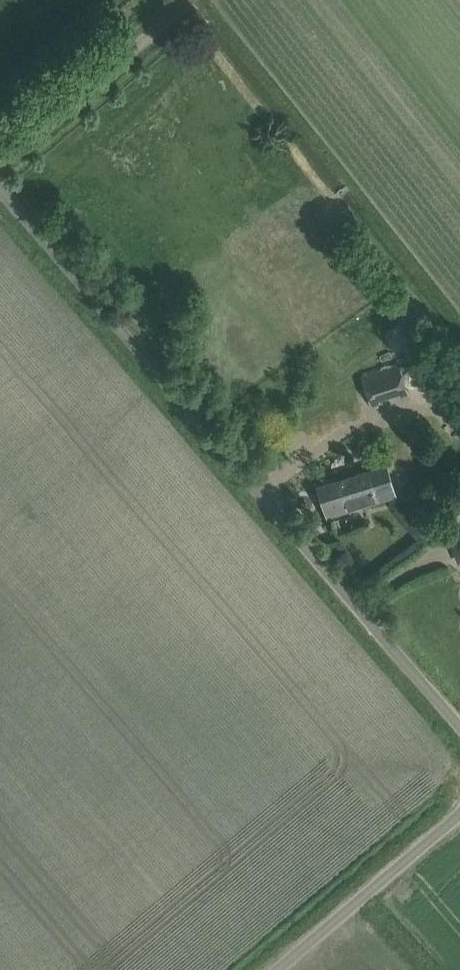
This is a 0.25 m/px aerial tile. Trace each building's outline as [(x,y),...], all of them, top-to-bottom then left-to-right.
[(399,366),(363,377),(372,404),(379,402),(377,398),(399,391),(400,395),(407,392),(399,366)] [(436,395),(444,406),(455,398),(459,404),(459,381),(458,378),(436,395)] [(327,515),(391,497),(396,496),(389,467),(319,487),(327,515)] [(459,562),(459,534),(459,535),(450,539),(459,562)]
